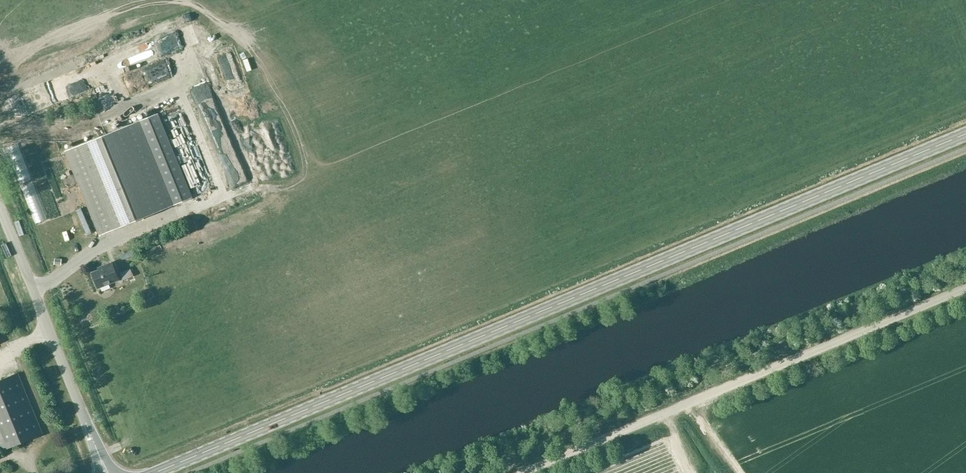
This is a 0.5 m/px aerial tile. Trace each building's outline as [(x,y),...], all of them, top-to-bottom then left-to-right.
[(176,25),(177,42),(191,42),(191,25),(176,25)] [(140,120),(174,205),(192,198),(157,113),(140,120)] [(67,150),(101,234),(174,205),(140,120),(67,150)] [(215,146),(219,157),(229,153),(225,143),(215,146)] [(227,178),(236,176),(231,154),(223,156),(227,178)] [(93,272),(99,287),(119,279),(113,262),(104,265),(105,267),(93,272)] [(1,450),(1,451),(44,433),(19,372),(0,380),(0,450),(1,450)]
